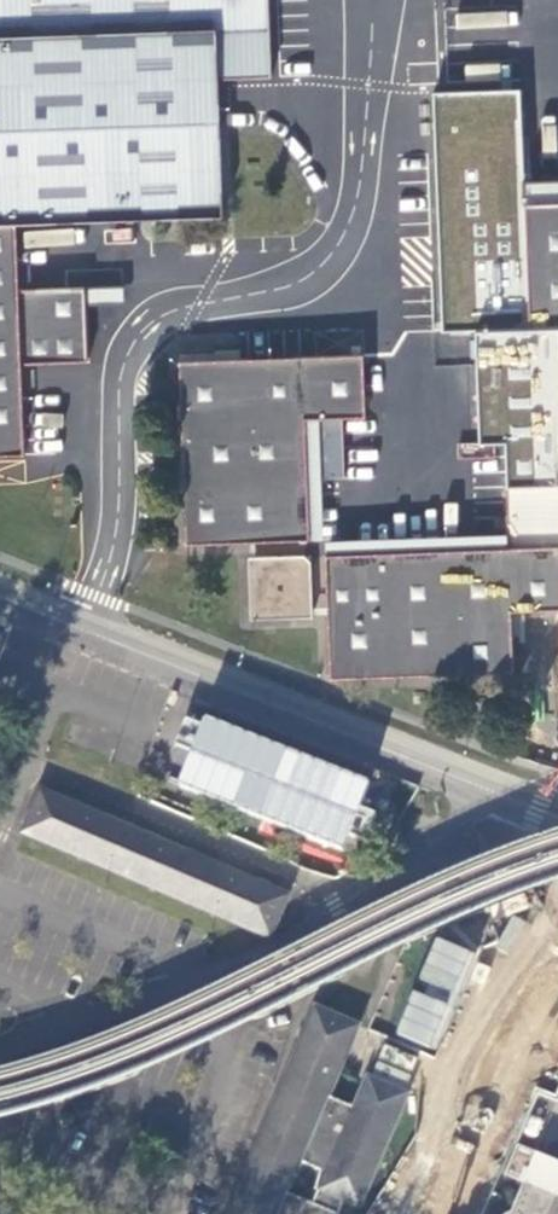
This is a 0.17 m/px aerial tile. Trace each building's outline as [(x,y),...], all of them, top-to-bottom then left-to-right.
[(27,450),(24,359),(90,357),(86,282),(22,284),(19,219),(142,215),(225,211),(222,129),(220,73),(272,72),(269,0),(0,0),(0,451),(27,450)] [(526,176),(522,92),(450,95),(433,96),(445,334),(477,333),(530,330),(557,330),(557,176),(526,176)] [(23,245),(67,245),(67,227),(23,227),(23,245)] [(121,286),(87,288),(88,301),(122,299),(121,286)] [(505,445),(510,528),(510,545),(331,551),(329,551),(333,675),(516,670),(514,609),(557,608),(557,330),(477,333),(480,445),(505,445)] [(324,542),(321,479),(344,479),(342,416),(368,414),(366,351),(182,356),(189,541),(307,536),(308,543),(324,542)] [(510,528),(330,535),(331,551),(510,545),(510,528)] [(251,553),(253,616),(317,614),(314,559),(305,552),(251,553)] [(24,830),(271,937),(289,895),(275,890),(56,795),(42,789),(24,830)] [(395,1036),(437,1050),(470,949),(433,936),(416,986),(412,984),(395,1036)] [(315,1008),(228,1213),(340,1213),(339,1213),(345,1200),(362,1207),(410,1092),(367,1074),(354,1107),(329,1097),(358,1026),(315,1008)] [(531,1171),(539,1152),(520,1143),(507,1172),(525,1179),(514,1207),(505,1209),(507,1213),(557,1213),(557,1182),(531,1171)]
